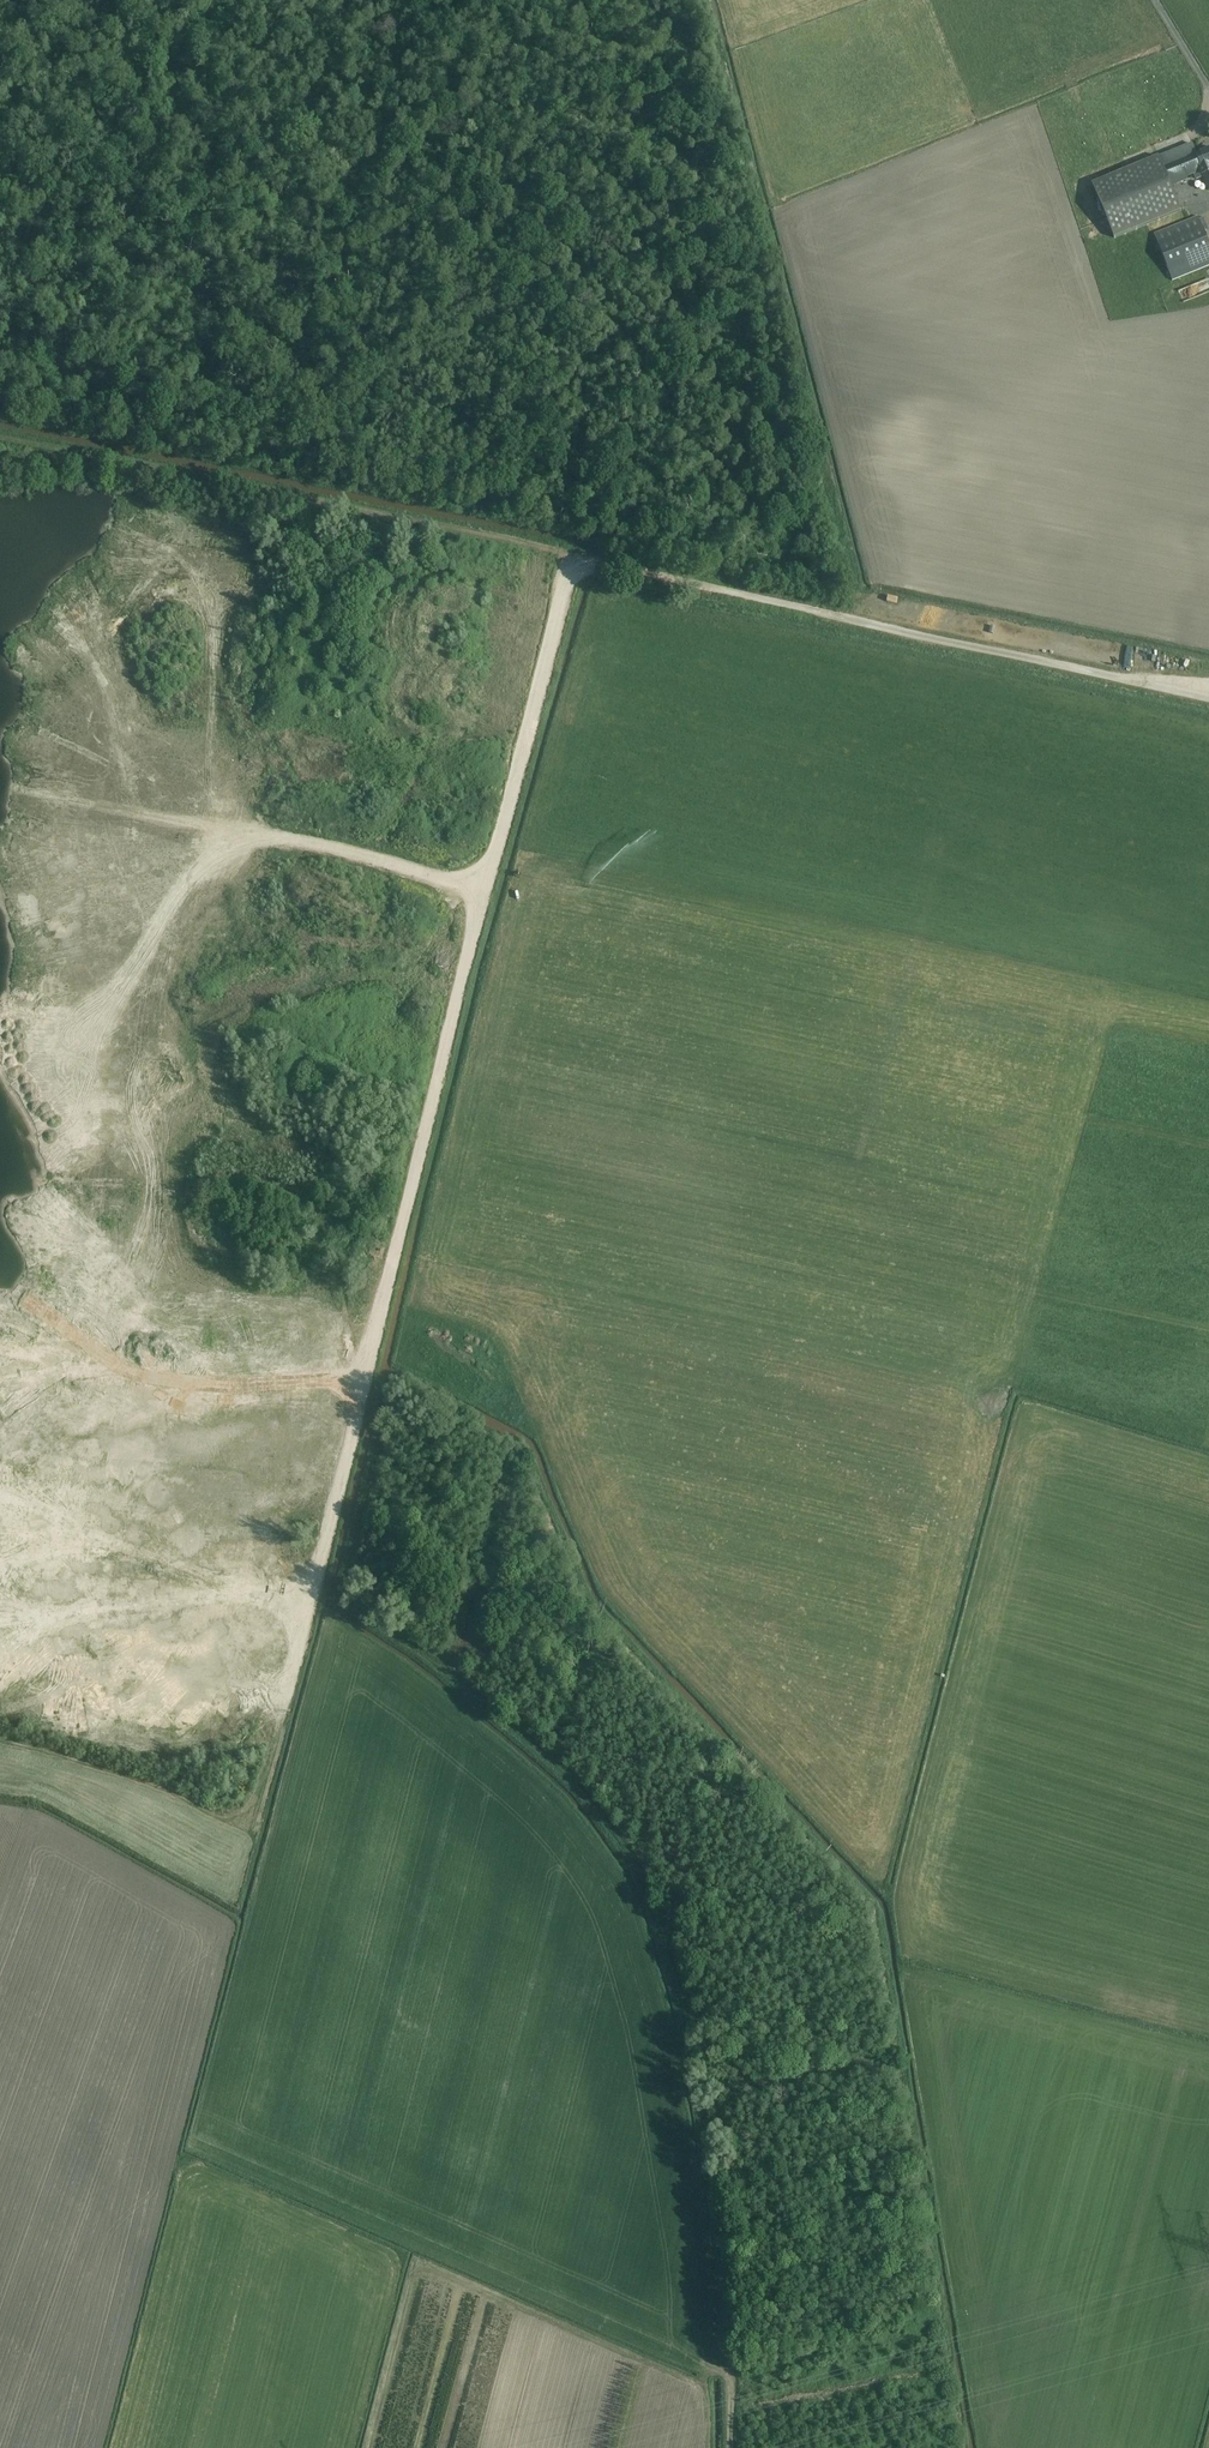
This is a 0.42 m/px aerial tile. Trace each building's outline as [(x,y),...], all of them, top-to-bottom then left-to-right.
[(1181,182),(1188,179),(1187,175),(1194,172),(1195,176),(1201,174),(1202,175),(1203,175),(1208,190),(1208,151),(1197,156),(1193,145),(1169,154),(1181,182)] [(1092,185),(1114,239),(1182,211),(1160,157),(1092,185)] [(1190,221),(1155,235),(1174,281),(1208,266),(1208,239),(1200,217),(1190,221)] [(395,1900),(399,1895),(392,1889),(388,1894),(395,1900)]
